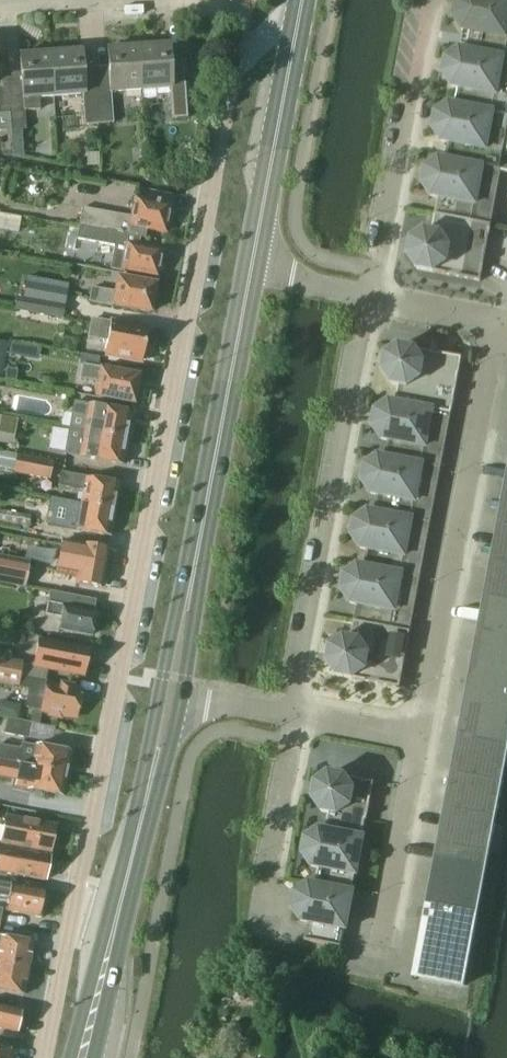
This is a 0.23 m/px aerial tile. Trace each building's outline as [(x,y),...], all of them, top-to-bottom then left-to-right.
[(457,3),(454,18),(463,32),(470,33),(466,51),(460,50),(446,59),(443,75),(452,88),(459,89),(456,107),(506,116),(506,0),(461,0),(457,3)] [(138,48),(141,92),(170,90),(172,121),(188,120),(184,71),(170,72),(169,46),(138,48)] [(112,94),(141,92),(138,48),(108,50),(109,76),(97,77),(100,125),(114,124),(112,94)] [(85,126),(100,125),(97,77),(83,77),(81,52),(51,54),(54,98),(83,96),(85,126)] [(9,114),(10,131),(25,130),(24,112),(40,111),(39,99),(54,98),(51,54),(20,56),(21,82),(8,82),(10,115),(9,114)] [(10,131),(9,114),(10,115),(8,82),(7,67),(0,67),(0,132),(10,131)] [(436,114),(433,129),(442,143),(449,144),(446,161),(502,172),(506,145),(506,116),(456,107),(448,105),(436,114)] [(86,167),(99,166),(98,155),(86,155),(86,167)] [(439,198),(435,216),(492,226),(502,172),(446,161),(438,160),(426,168),(423,184),(432,197),(439,198)] [(82,209),(78,228),(84,229),(107,233),(107,231),(144,238),(146,229),(166,233),(171,205),(136,199),(133,219),(82,209)] [(492,226),(435,216),(432,233),(425,232),(412,241),(409,257),(418,270),(481,282),(492,226)] [(78,228),(76,239),(117,247),(116,252),(112,269),(158,278),(163,250),(139,246),(140,239),(144,240),(144,238),(107,231),(107,233),(84,229),(78,228)] [(152,313),(157,285),(118,277),(116,293),(93,289),(91,302),(152,313)] [(27,283),(24,298),(33,299),(64,305),(67,291),(27,283)] [(64,305),(33,299),(30,318),(60,324),(64,305)] [(143,361),(148,331),(93,320),(90,337),(108,341),(106,354),(143,361)] [(11,344),(9,356),(20,358),(22,346),(11,344)] [(399,386),(396,403),(395,404),(452,414),(462,359),(399,347),(386,356),(383,372),(392,385),(399,386)] [(134,404),(140,376),(84,365),(82,378),(99,382),(96,397),(134,404)] [(95,433),(128,439),(133,413),(74,402),(70,427),(95,432),(95,433)] [(388,441),(385,457),(385,458),(441,469),(452,414),(395,404),(396,403),(389,402),(376,411),(373,426),(382,440),(388,441)] [(14,437),(17,422),(1,418),(0,422),(0,435),(14,437)] [(95,432),(70,427),(67,441),(65,454),(123,465),(128,439),(95,433),(95,432)] [(0,454),(0,467),(14,470),(17,456),(0,452),(0,454)] [(52,462),(17,456),(14,470),(13,474),(49,481),(52,462)] [(378,496),(375,512),(375,513),(431,524),(441,469),(385,458),(385,457),(379,456),(365,465),(362,481),(371,494),(378,496)] [(81,504),(115,510),(120,484),(61,473),(59,486),(84,491),(81,504)] [(110,536),(115,510),(81,504),(79,517),(54,513),(52,525),(110,536)] [(28,530),(30,517),(0,511),(0,525),(28,530)] [(368,550),(365,567),(364,568),(421,578),(431,524),(375,513),(375,512),(368,511),(355,520),(352,536),(361,549),(368,550)] [(495,558),(506,560),(506,512),(503,511),(495,558)] [(31,516),(29,531),(44,533),(46,518),(31,516)] [(62,542),(56,572),(78,576),(76,584),(100,588),(107,550),(62,542)] [(481,627),(506,632),(506,560),(495,558),(481,627)] [(24,587),(28,564),(0,559),(0,582),(24,587)] [(364,568),(365,567),(358,566),(345,575),(342,590),(351,604),(357,605),(354,622),(411,633),(421,578),(364,568)] [(50,593),(48,605),(46,615),(61,618),(59,630),(91,636),(95,614),(93,613),(95,601),(50,593)] [(411,633),(354,622),(351,640),(344,638),(331,647),(328,663),(337,676),(400,688),(411,633)] [(464,720),(506,728),(506,632),(481,627),(464,720)] [(88,652),(56,646),(38,643),(34,665),(83,675),(88,652)] [(19,686),(20,679),(23,664),(0,660),(0,683),(19,686)] [(81,690),(20,679),(19,686),(29,688),(25,708),(33,710),(42,712),(50,713),(49,716),(60,718),(61,715),(75,718),(81,690)] [(33,710),(30,722),(39,724),(42,712),(33,710)] [(4,735),(28,740),(31,724),(17,721),(7,719),(4,735)] [(446,813),(495,822),(506,761),(506,728),(464,720),(446,813)] [(65,774),(69,753),(24,744),(22,751),(0,747),(0,762),(20,765),(65,774)] [(17,782),(16,787),(29,790),(61,796),(65,774),(20,765),(0,762),(0,778),(17,782)] [(329,813),(325,830),(362,837),(366,820),(367,821),(374,783),(329,774),(316,783),(313,799),(322,812),(329,813)] [(446,813),(438,860),(487,869),(495,822),(446,813)] [(50,853),(55,826),(5,817),(0,843),(50,853)] [(318,868),(315,885),(352,892),(355,875),(357,875),(364,837),(362,837),(325,830),(319,829),(306,838),(303,854),(312,867),(318,868)] [(49,858),(0,849),(0,872),(45,881),(49,858)] [(438,860),(429,906),(478,915),(487,869),(438,860)] [(43,892),(0,884),(0,896),(8,898),(6,910),(38,916),(43,892)] [(352,892),(315,885),(309,884),(295,893),(292,908),(301,922),(308,923),(305,941),(342,948),(345,930),(346,930),(354,892),(352,892)] [(465,986),(478,915),(429,906),(415,977),(465,986)] [(28,969),(33,943),(0,937),(0,963),(28,969)] [(141,960),(132,960),(131,980),(140,980),(141,960)] [(28,969),(0,963),(0,991),(23,995),(28,969)] [(16,1032),(21,1010),(0,1006),(0,1029),(16,1032)] [(13,1052),(0,1050),(0,1057),(12,1057),(13,1052)]
